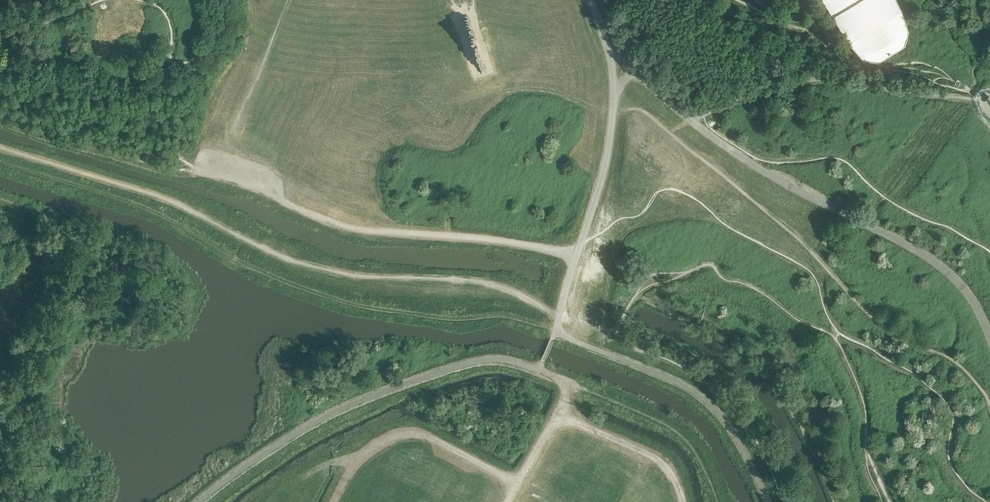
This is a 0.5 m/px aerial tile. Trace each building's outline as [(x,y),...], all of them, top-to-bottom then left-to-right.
[(850,42),(864,59),(879,62),(905,45),(909,31),(900,12),(892,0),(824,0),(850,42)] [(900,12),(909,31),(905,45),(879,62),(906,45),(910,30),(903,9),(899,0),(892,0),(900,12)] [(989,92),(987,91),(985,91),(983,92),(981,93),(980,94),(979,96),(979,98),(980,101),(980,103),(981,106),(983,109),(984,112),(986,114),(988,116),(989,117),(989,92)]
